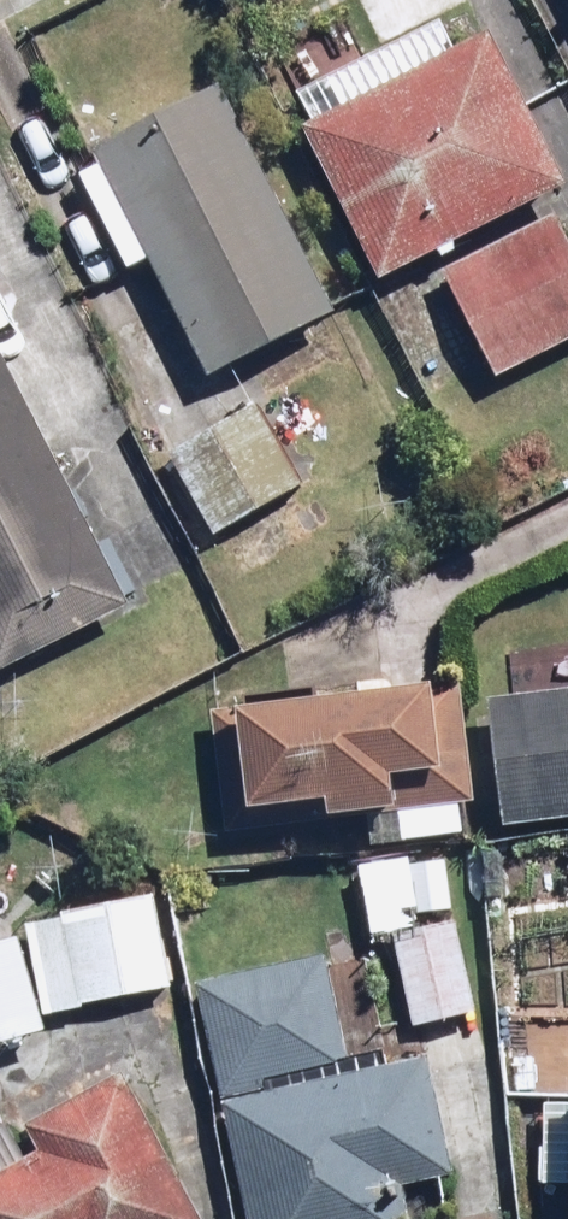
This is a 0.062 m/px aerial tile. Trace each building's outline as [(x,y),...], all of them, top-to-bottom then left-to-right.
[(559,190),(485,36),(293,130),(368,283),(559,190)] [(337,309),(218,86),(69,165),(124,269),(150,255),(213,375),(337,309)] [(555,212),(438,272),(496,385),(567,348),(567,238),(555,212)] [(0,352),(0,664),(129,596),(0,352)] [(340,468),(300,388),(169,453),(209,533),(340,468)] [(532,656),(536,692),(493,697),(508,826),(567,819),(567,651),(532,656)] [(441,781),(433,691),(209,711),(219,829),(399,813),(396,785),(441,781)] [(476,1015),(442,862),(415,868),(413,857),(355,870),(371,943),(393,938),(413,1029),(476,1015)] [(55,1030),(51,1018),(170,980),(144,896),(7,939),(0,917),(0,1048),(55,1030)] [(193,988),(242,1218),(462,1218),(429,1062),(351,1079),(326,959),(193,988)] [(122,1070),(27,1118),(39,1142),(0,1162),(0,1218),(197,1218),(122,1070)]
